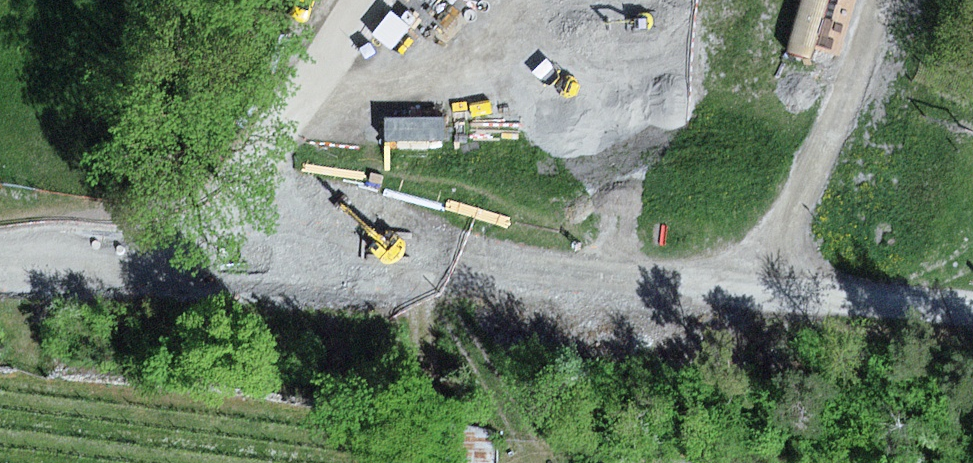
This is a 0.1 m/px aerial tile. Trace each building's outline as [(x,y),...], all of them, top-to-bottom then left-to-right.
[(449,426),(446,462),(495,462),(497,434),(449,426)]
